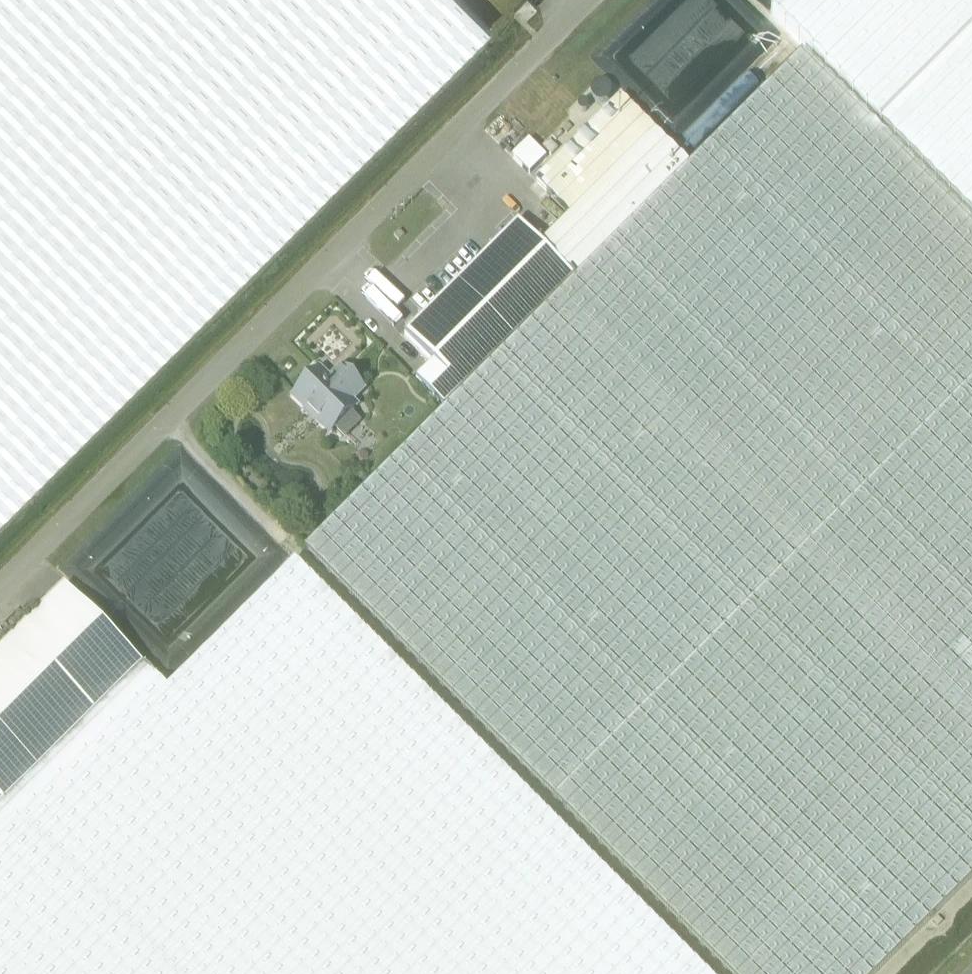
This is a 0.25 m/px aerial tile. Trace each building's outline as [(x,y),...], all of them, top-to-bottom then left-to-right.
[(490,27),(463,0),(0,0),(0,517),(490,27)] [(771,12),(971,213),(971,0),(784,0),(771,12)] [(688,164),(575,278),(444,408),(305,547),(732,973),(875,973),(971,877),(971,221),(802,51),(688,164)] [(569,216),(541,244),(575,278),(688,164),(654,130),(621,96),(535,182),(569,216)] [(575,278),(541,244),(518,221),(490,249),(486,249),(483,252),(483,255),(405,334),(433,362),(416,379),(444,408),(575,278)] [(318,372),(295,396),(308,409),(306,410),(318,421),(319,420),(332,432),(335,429),(352,412),(355,408),(348,402),(362,388),(346,373),(336,382),(332,382),(331,384),(318,372)] [(294,560),(167,687),(144,665),(0,808),(0,973),(708,973),(294,560)] [(144,665),(143,666),(64,586),(0,650),(0,808),(144,665)]
